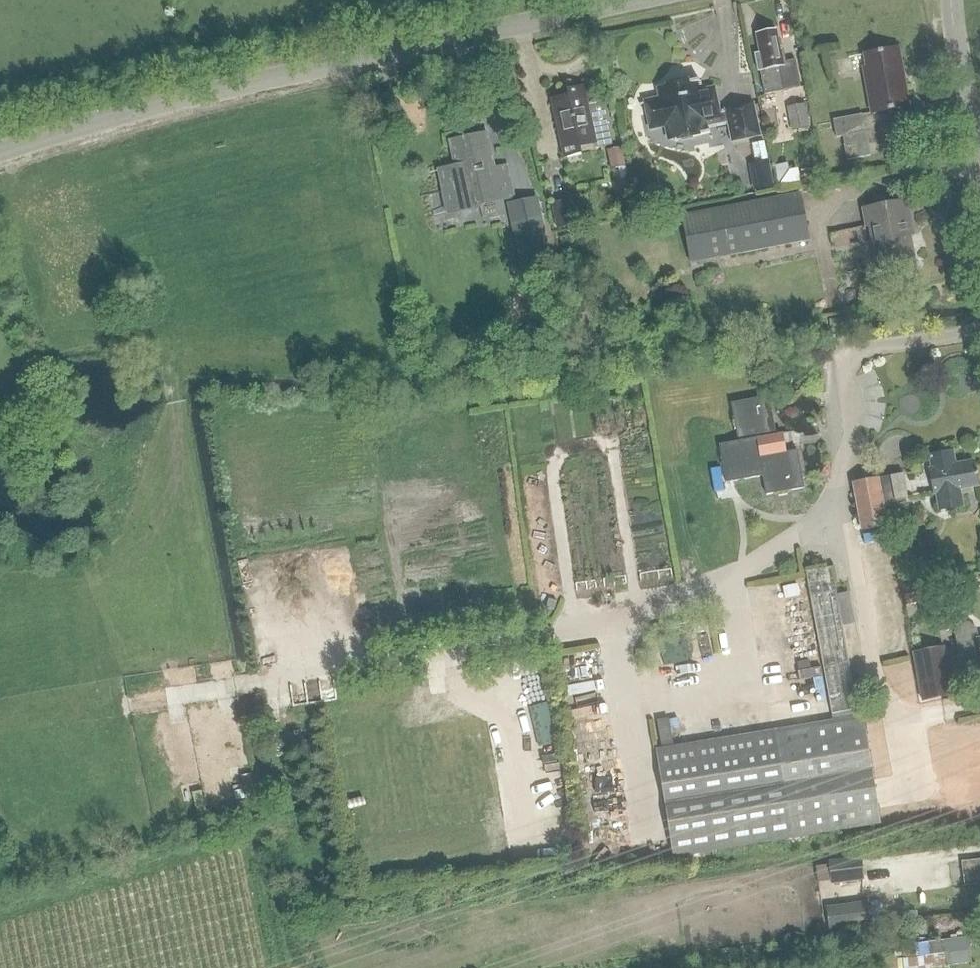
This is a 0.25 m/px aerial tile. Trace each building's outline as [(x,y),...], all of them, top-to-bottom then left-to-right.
[(775,29),(755,33),(762,68),(760,69),(765,94),(801,86),(795,58),(785,61),(782,48),(780,49),(775,29)] [(870,110),(906,104),(895,46),(862,52),(864,65),(862,66),(870,110)] [(758,135),(751,103),(725,108),(725,111),(718,113),(712,87),(711,88),(711,89),(695,92),(693,82),(698,81),(697,78),(680,82),(680,83),(662,87),(661,84),(660,84),(660,87),(658,88),(660,98),(639,103),(639,104),(644,103),(650,129),(651,128),(650,126),(669,122),(672,136),(671,137),(671,138),(690,134),(691,136),(709,132),(708,130),(704,131),(703,127),(727,122),(731,140),(758,135)] [(568,95),(551,99),(562,147),(565,158),(581,154),(579,143),(594,139),(596,148),(612,144),(607,123),(609,123),(608,121),(604,100),(587,104),(585,92),(583,85),(567,89),(568,95)] [(792,129),(810,126),(805,102),(788,106),(792,129)] [(864,130),(860,113),(832,118),(836,136),(864,130)] [(495,174),(487,133),(451,141),(457,166),(440,170),(444,192),(454,189),(459,210),(481,206),(480,203),(513,196),(507,170),(506,170),(507,172),(495,174)] [(868,155),(865,141),(844,145),(847,159),(868,155)] [(625,167),(621,147),(607,150),(611,170),(625,167)] [(774,188),(770,169),(749,173),(753,192),(774,188)] [(628,178),(613,181),(616,196),(631,192),(628,178)] [(807,240),(798,194),(680,216),(689,262),(807,240)] [(552,202),(556,227),(574,224),(570,199),(552,202)] [(867,225),(869,224),(877,269),(911,262),(904,224),(908,223),(905,202),(864,209),(867,225)] [(514,228),(522,264),(548,258),(541,223),(514,228)] [(837,229),(838,248),(860,247),(859,228),(837,229)] [(719,442),(725,480),(762,474),(765,493),(804,487),(797,448),(779,451),(779,447),(784,446),(782,437),(777,438),(770,394),(732,400),(738,438),(719,442)] [(955,465),(952,452),(929,456),(931,469),(929,469),(933,494),(935,494),(939,510),(962,506),(959,489),(976,485),(972,461),(955,465)] [(879,478),(877,478),(881,500),(889,499),(893,498),(894,501),(907,498),(903,474),(879,478)] [(877,478),(853,482),(861,529),(885,525),(881,500),(877,478)] [(908,518),(906,502),(895,504),(897,520),(908,518)] [(831,566),(805,571),(831,714),(857,710),(831,566)] [(914,586),(903,588),(904,595),(915,593),(914,586)] [(977,639),(975,628),(967,623),(952,626),(958,658),(978,655),(979,661),(979,639),(977,639)] [(944,648),(913,653),(916,665),(922,700),(948,696),(952,695),(944,648)] [(673,858),(880,824),(862,715),(655,749),(673,858)] [(656,720),(661,747),(673,745),(668,718),(656,720)] [(828,862),(831,884),(863,879),(860,857),(828,862)] [(962,861),(965,885),(979,883),(979,859),(962,861)] [(867,902),(827,907),(830,929),(870,924),(867,902)] [(932,954),(932,955),(969,951),(967,936),(917,942),(919,956),(932,954)] [(882,960),(883,967),(925,967),(934,966),(971,961),(969,951),(932,955),(932,954),(919,956),(882,960)]
